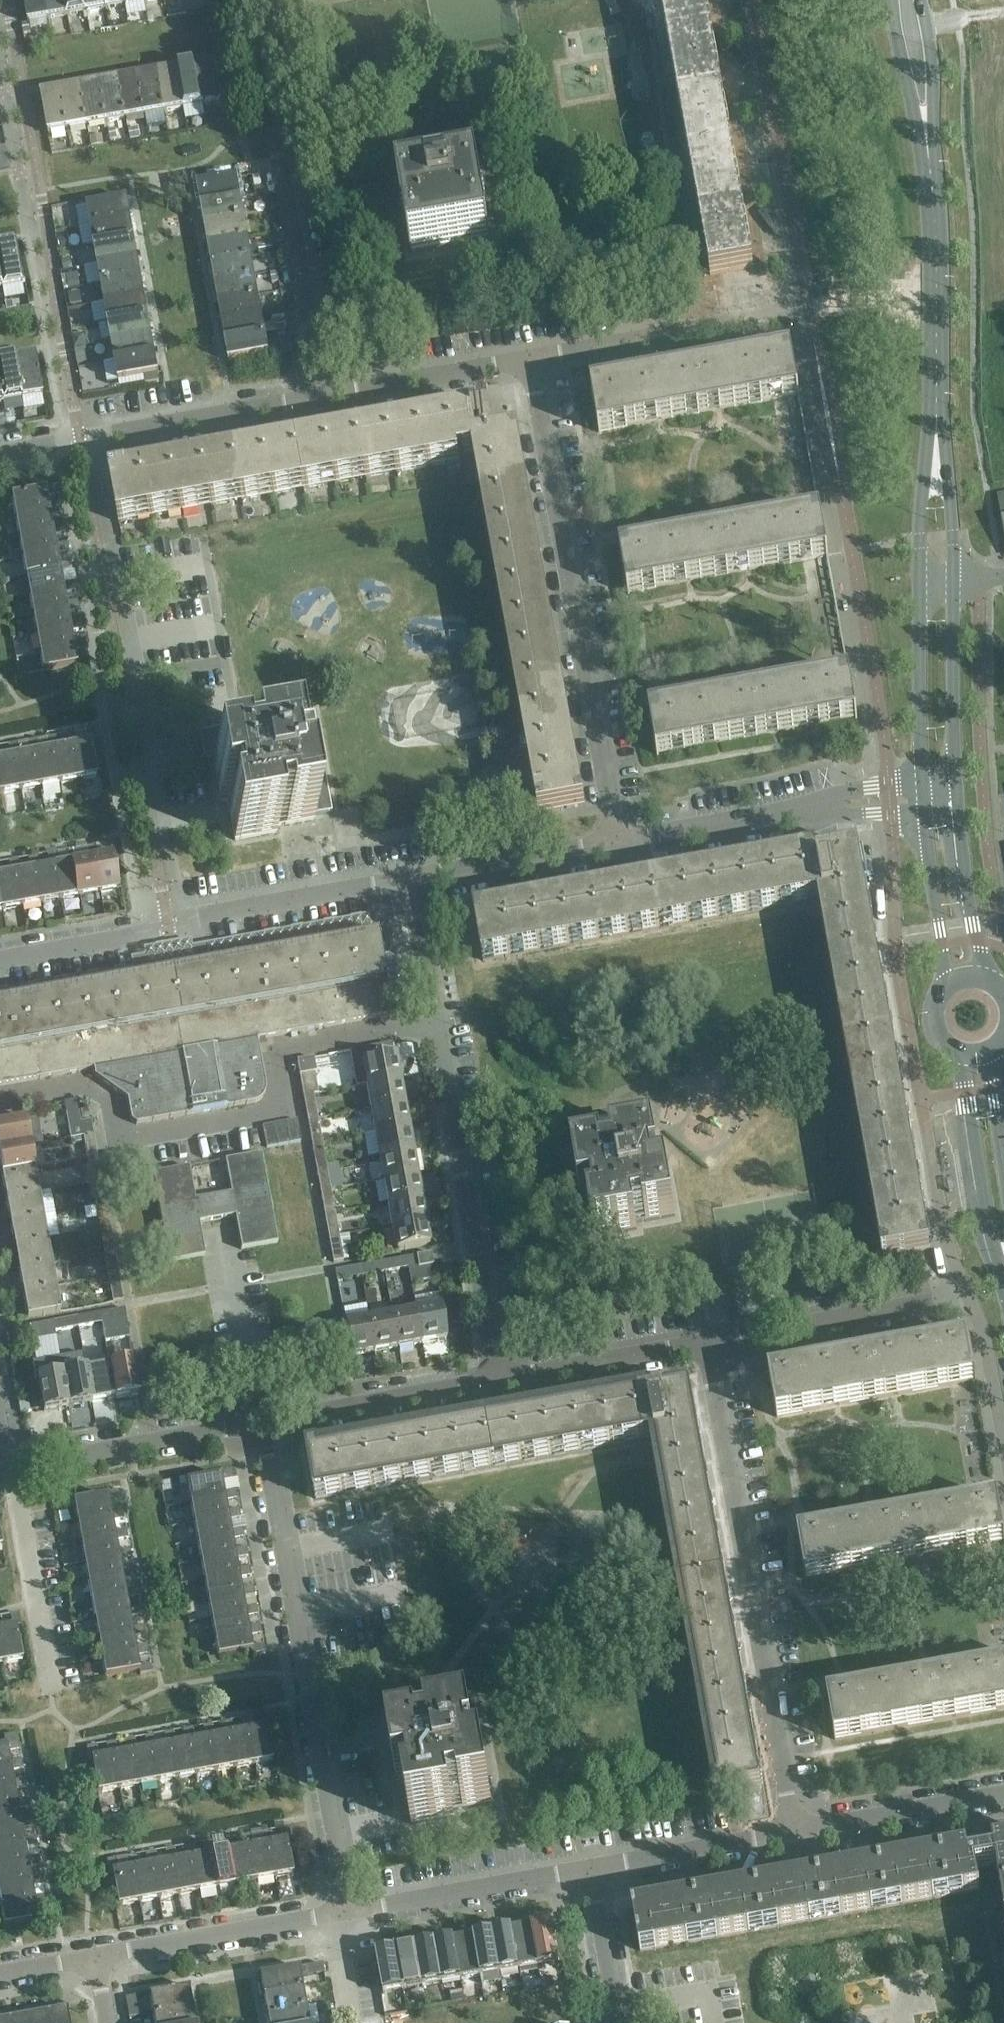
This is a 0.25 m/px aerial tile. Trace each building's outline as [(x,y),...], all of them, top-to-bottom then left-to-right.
[(44,0),(24,0),(28,23),(48,20),(44,0)] [(48,20),(67,16),(64,0),(44,0),(48,20)] [(67,16),(87,13),(84,0),(64,0),(67,16)] [(87,13),(106,9),(105,0),(84,0),(87,13)] [(106,9),(126,6),(125,0),(105,0),(106,9)] [(708,273),(752,266),(712,0),(666,0),(708,273)] [(216,62),(197,65),(204,105),(223,102),(216,62)] [(197,65),(177,69),(184,109),(204,105),(197,65)] [(177,69),(158,72),(165,112),(184,109),(177,69)] [(158,72),(138,76),(146,116),(165,112),(158,72)] [(138,76),(119,79),(126,119),(146,116),(138,76)] [(119,79),(100,83),(107,123),(126,119),(119,79)] [(100,83),(80,86),(87,126),(107,123),(100,83)] [(80,86),(61,90),(68,130),(87,126),(80,86)] [(68,130),(61,90),(41,93),(48,133),(68,130)] [(399,185),(412,254),(490,240),(477,171),(399,185)] [(197,186),(201,205),(241,198),(238,179),(197,186)] [(201,205),(204,225),(245,218),(241,198),(201,205)] [(87,206),(91,225),(131,218),(127,199),(87,206)] [(91,225),(94,245),(134,238),(131,218),(91,225)] [(204,225),(208,244),(248,237),(245,218),(204,225)] [(208,244),(211,264),(252,257),(248,237),(208,244)] [(94,245),(98,264),(138,257),(134,238),(94,245)] [(0,247),(0,274),(3,288),(22,285),(15,245),(0,247)] [(98,264),(101,284),(141,277),(138,257),(98,264)] [(211,264),(215,283),(255,276),(252,257),(211,264)] [(215,283),(218,303),(259,295),(255,276),(215,283)] [(101,284),(105,303),(145,296),(141,277),(101,284)] [(218,303),(222,322),(262,315),(259,295),(218,303)] [(105,303),(108,323),(148,315),(145,296),(105,303)] [(108,323),(112,342),(152,335),(148,315),(108,323)] [(222,322),(225,341),(266,334),(262,315),(222,322)] [(266,334),(225,341),(229,361),(269,354),(266,334)] [(112,342),(115,361),(155,354),(152,335),(112,342)] [(735,406),(773,399),(799,395),(791,353),(790,354),(791,356),(765,360),(764,357),(754,359),(754,362),(728,367),(735,406)] [(155,354),(115,361),(119,381),(159,374),(155,354)] [(35,355),(15,358),(22,399),(42,395),(35,355)] [(0,361),(0,385),(3,402),(22,399),(15,358),(0,361)] [(79,370),(82,385),(84,395),(96,393),(95,383),(99,382),(97,367),(79,370)] [(665,378),(672,418),(735,406),(728,367),(702,372),(701,368),(691,370),(692,373),(665,378)] [(600,431),(672,418),(665,378),(629,385),(629,381),(619,383),(619,386),(593,391),(593,389),(592,389),(600,433),(601,432),(600,431)] [(489,408),(480,409),(474,410),(472,400),(457,403),(459,413),(450,415),(451,420),(113,481),(112,476),(111,476),(119,522),(460,461),(459,456),(479,452),(544,811),(538,812),(539,813),(585,805),(518,434),(494,438),(489,408)] [(11,496),(15,516),(49,510),(49,507),(47,497),(59,495),(57,486),(44,488),(44,490),(11,496)] [(15,516),(18,535),(53,529),(52,526),(50,516),(62,514),(60,505),(49,507),(49,510),(15,516)] [(793,518),(783,520),(783,523),(757,528),(764,567),(802,561),(828,556),(820,515),(819,515),(793,520),(793,518)] [(18,535),(22,555),(56,548),(56,546),(54,535),(65,533),(64,524),(52,526),(53,529),(18,535)] [(694,539),(701,579),(764,567),(757,528),(731,533),(730,529),(720,531),(720,535),(694,539)] [(701,579),(694,539),(659,546),(658,542),(648,544),(648,548),(622,552),(622,550),(621,550),(629,594),(630,594),(629,592),(701,579)] [(22,555),(25,574),(60,568),(59,565),(57,555),(69,552),(67,543),(56,546),(56,548),(22,555)] [(25,574),(29,594),(63,587),(63,584),(61,574),(72,572),(71,563),(59,565),(60,568),(25,574)] [(29,594),(32,613),(67,607),(66,604),(64,593),(76,591),(74,582),(63,584),(63,587),(29,594)] [(32,613),(36,632),(70,626),(69,623),(68,612),(79,610),(78,601),(66,604),(67,607),(32,613)] [(36,632),(39,652),(74,646),(73,642),(71,632),(83,630),(81,621),(69,623),(70,626),(36,632)] [(74,646),(39,652),(43,671),(77,665),(78,669),(90,667),(88,659),(76,661),(75,651),(86,649),(85,640),(73,642),(74,646)] [(812,681),(812,685),(786,690),(793,729),(856,718),(856,720),(857,720),(849,676),(848,676),(848,677),(822,681),(822,679),(812,681)] [(723,701),(730,740),(793,729),(786,690),(760,694),(759,691),(749,693),(749,696),(723,701)] [(730,740),(723,701),(687,707),(687,704),(677,706),(677,709),(651,714),(651,712),(650,712),(658,755),(659,755),(658,753),(730,740)] [(233,757),(214,761),(222,802),(228,801),(235,840),(276,833),(275,826),(314,819),(314,815),(332,812),(314,712),(261,722),(265,745),(253,747),(250,728),(228,732),(233,757)] [(66,735),(68,747),(71,746),(78,780),(97,777),(91,742),(95,742),(93,730),(85,731),(87,743),(77,745),(75,733),(66,735)] [(47,738),(49,750),(52,749),(58,784),(78,780),(71,746),(68,747),(58,748),(55,737),(47,738)] [(27,742),(29,753),(33,753),(39,787),(58,784),(52,749),(49,750),(38,752),(36,740),(27,742)] [(8,745),(10,757),(13,756),(19,791),(39,787),(33,753),(29,753),(19,755),(17,744),(8,745)] [(19,791),(13,756),(10,757),(0,759),(0,794),(19,791)] [(86,848),(88,859),(92,859),(98,893),(118,890),(111,855),(115,854),(113,843),(105,844),(107,856),(97,858),(95,846),(86,848)] [(67,851),(69,863),(72,862),(79,897),(98,893),(92,859),(88,859),(78,861),(76,849),(67,851)] [(858,850),(817,857),(804,859),(811,902),(812,901),(819,899),(821,912),(826,911),(884,1233),(879,1234),(881,1245),(880,1245),(882,1258),(930,1249),(930,1248),(932,1247),(931,1239),(930,1236),(928,1236),(858,850)] [(48,855),(50,866),(53,866),(59,900),(79,897),(72,862),(69,863),(59,865),(57,853),(48,855)] [(28,858),(30,870),(34,869),(40,904),(59,900),(53,866),(50,866),(39,868),(37,856),(28,858)] [(487,912),(487,911),(475,913),(483,961),(811,902),(804,859),(499,915),(498,910),(487,912)] [(9,861),(11,873),(14,873),(20,907),(40,904),(34,869),(30,870),(20,872),(18,860),(9,861)] [(1,911),(20,907),(14,873),(11,873),(1,875),(0,871),(0,906),(1,911)] [(93,1069),(95,1076),(127,1099),(131,1121),(136,1124),(253,1103),(259,1101),(263,1097),(265,1091),(265,1086),(257,1039),(390,1015),(386,993),(395,991),(394,984),(396,981),(395,981),(402,972),(392,965),(390,949),(392,945),(389,927),(383,923),(371,925),(364,936),(364,938),(207,967),(195,959),(146,968),(138,979),(0,1004),(0,1086),(93,1069)] [(367,1085),(367,1084),(399,1079),(395,1055),(394,1055),(391,1044),(350,1051),(357,1087),(367,1085)] [(304,1096),(314,1095),(318,1094),(315,1072),(316,1072),(314,1058),(297,1061),(304,1096)] [(367,1084),(367,1085),(371,1108),(404,1102),(399,1079),(367,1084)] [(318,1118),(314,1095),(304,1096),(308,1120),(318,1118)] [(371,1108),(375,1132),(408,1126),(404,1102),(371,1108)] [(71,1138),(83,1136),(93,1134),(91,1121),(81,1122),(79,1112),(66,1114),(71,1138)] [(308,1120),(312,1144),(322,1142),(318,1118),(308,1120)] [(286,1122),(290,1143),(301,1141),(297,1120),(286,1122)] [(30,1145),(26,1121),(0,1126),(0,1151),(30,1145)] [(289,1144),(285,1122),(274,1124),(278,1146),(289,1144)] [(278,1146),(274,1124),(263,1126),(267,1148),(278,1146)] [(375,1132),(379,1156),(412,1150),(408,1126),(375,1132)] [(595,1153),(594,1153),(574,1157),(581,1200),(588,1198),(595,1237),(637,1230),(636,1223),(675,1216),(667,1174),(661,1175),(654,1136),(612,1143),(611,1134),(607,1132),(594,1150),(595,1153)] [(83,1136),(88,1159),(97,1158),(93,1134),(83,1136)] [(312,1144),(317,1167),(326,1165),(322,1142),(312,1144)] [(2,1175),(35,1169),(30,1145),(0,1151),(0,1165),(2,1175)] [(119,1152),(123,1173),(134,1172),(131,1150),(119,1152)] [(379,1156),(384,1180),(417,1174),(412,1150),(379,1156)] [(108,1154),(111,1175),(122,1173),(119,1152),(108,1154)] [(204,1256),(198,1223),(236,1216),(242,1249),(277,1243),(262,1154),(226,1161),(231,1194),(195,1200),(189,1167),(153,1174),(169,1262),(204,1256)] [(88,1159),(90,1175),(100,1173),(97,1158),(88,1159)] [(317,1167),(321,1191),(331,1189),(326,1165),(317,1167)] [(2,1175),(6,1199),(39,1193),(35,1169),(2,1175)] [(384,1180),(388,1203),(421,1197),(417,1174),(384,1180)] [(102,1181),(92,1183),(94,1198),(104,1196),(102,1181)] [(321,1191),(325,1214),(335,1213),(331,1189),(321,1191)] [(6,1199),(10,1223),(43,1217),(39,1193),(6,1199)] [(388,1203),(392,1227),(425,1221),(421,1197),(388,1203)] [(106,1205),(96,1207),(99,1221),(109,1220),(106,1205)] [(325,1214),(329,1238),(339,1236),(335,1213),(325,1214)] [(10,1223),(15,1246),(48,1240),(43,1217),(10,1223)] [(425,1221),(392,1227),(397,1251),(430,1245),(425,1221)] [(110,1228),(100,1230),(103,1245),(113,1243),(110,1228)] [(339,1236),(329,1238),(334,1262),(344,1260),(339,1236)] [(15,1246),(19,1270),(52,1264),(48,1240),(15,1246)] [(114,1252),(105,1254),(107,1269),(117,1267),(114,1252)] [(431,1253),(416,1256),(418,1268),(433,1265),(431,1253)] [(407,1258),(408,1267),(411,1283),(435,1278),(433,1265),(418,1268),(416,1256),(407,1258)] [(395,1270),(408,1267),(407,1258),(394,1260),(395,1270)] [(370,1264),(372,1274),(385,1272),(383,1262),(370,1264)] [(19,1270),(23,1294),(56,1288),(52,1264),(19,1270)] [(337,1280),(361,1276),(360,1266),(335,1270),(337,1280)] [(119,1276),(109,1277),(113,1302),(123,1300),(119,1276)] [(56,1288),(23,1294),(28,1318),(60,1312),(56,1288)] [(440,1306),(416,1310),(422,1343),(446,1339),(440,1306)] [(125,1309),(100,1313),(102,1323),(126,1318),(125,1309)] [(416,1310),(392,1314),(398,1347),(422,1343),(416,1310)] [(100,1313),(77,1317),(78,1327),(102,1323),(100,1313)] [(392,1314),(369,1319),(375,1352),(398,1347),(392,1314)] [(77,1317),(53,1322),(55,1331),(78,1327),(77,1317)] [(375,1352),(369,1319),(345,1323),(351,1356),(375,1352)] [(55,1331),(53,1322),(29,1326),(32,1341),(56,1336),(55,1331)] [(950,1384),(976,1379),(968,1338),(967,1338),(968,1340),(942,1345),(941,1341),(931,1343),(932,1347),(905,1352),(912,1391),(950,1384)] [(905,1352),(842,1363),(849,1402),(912,1391),(905,1352)] [(134,1361),(110,1365),(116,1398),(140,1394),(134,1361)] [(778,1415),(849,1402),(842,1363),(807,1369),(806,1366),(796,1368),(796,1371),(770,1376),(770,1374),(769,1374),(777,1417),(778,1417),(778,1415)] [(110,1365),(86,1370),(92,1402),(116,1398),(110,1365)] [(86,1370),(62,1374),(68,1407),(92,1402),(86,1370)] [(68,1407),(62,1374),(38,1378),(44,1411),(68,1407)] [(711,1773),(713,1784),(712,1784),(714,1796),(762,1787),(690,1388),(648,1396),(648,1397),(637,1399),(637,1398),(320,1455),(319,1449),(307,1451),(316,1499),(651,1439),(652,1448),(657,1448),(716,1772),(711,1773)] [(186,1482),(190,1501),(224,1495),(224,1492),(222,1482),(234,1480),(232,1471),(219,1473),(220,1475),(186,1482)] [(190,1501),(193,1520),(228,1514),(227,1511),(225,1501),(237,1499),(236,1490),(224,1492),(224,1495),(190,1501)] [(73,1502),(77,1521),(111,1515),(111,1512),(109,1502),(121,1500),(119,1491),(106,1493),(107,1496),(73,1502)] [(979,1545),(1003,1541),(1003,1536),(997,1499),(996,1499),(997,1500),(971,1505),(970,1503),(960,1505),(961,1508),(934,1513),(941,1552),(979,1545)] [(193,1520),(197,1540),(231,1534),(231,1531),(229,1520),(241,1518),(239,1509),(227,1511),(228,1514),(193,1520)] [(77,1521),(81,1541),(115,1535),(114,1532),(112,1521),(124,1519),(123,1510),(111,1512),(111,1515),(77,1521)] [(941,1552),(934,1513),(908,1518),(907,1514),(897,1516),(898,1519),(871,1524),(878,1563),(941,1552)] [(878,1563),(871,1524),(836,1531),(835,1527),(825,1529),(825,1532),(799,1537),(799,1535),(798,1535),(806,1579),(807,1578),(806,1576),(878,1563)] [(197,1540),(200,1559),(235,1553),(234,1550),(232,1540),(244,1538),(242,1529),(231,1531),(231,1534),(197,1540)] [(81,1541),(84,1560),(118,1554),(118,1551),(116,1541),(128,1539),(126,1530),(114,1532),(115,1535),(81,1541)] [(200,1559),(204,1579),(238,1573),(238,1570),(236,1559),(248,1557),(246,1548),(234,1550),(235,1553),(200,1559)] [(84,1560),(88,1580),(122,1573),(121,1570),(119,1560),(131,1558),(130,1549),(118,1551),(118,1554),(84,1560)] [(204,1579),(207,1598),(242,1592),(241,1589),(239,1578),(251,1576),(249,1567),(238,1570),(238,1573),(204,1579)] [(88,1580),(91,1599),(125,1593),(125,1590),(123,1579),(135,1577),(133,1568),(121,1570),(122,1573),(88,1580)] [(207,1598),(211,1618),(245,1611),(245,1608),(243,1598),(255,1595),(253,1587),(241,1589),(242,1592),(207,1598)] [(91,1599),(95,1618),(129,1612),(128,1609),(126,1599),(138,1596),(137,1588),(125,1590),(125,1593),(91,1599)] [(211,1618),(214,1637),(249,1631),(248,1627),(246,1617),(258,1615),(256,1606),(245,1608),(245,1611),(211,1618)] [(95,1618),(98,1638),(132,1632),(132,1628),(130,1618),(142,1616),(140,1607),(128,1609),(129,1612),(95,1618)] [(3,1664),(22,1660),(16,1626),(20,1625),(18,1614),(10,1615),(12,1627),(2,1629),(0,1617),(0,1647),(3,1664)] [(249,1631),(214,1637),(218,1656),(252,1650),(253,1654),(265,1652),(263,1644),(252,1646),(250,1636),(262,1634),(260,1625),(248,1627),(249,1631)] [(98,1638),(102,1657),(136,1651),(135,1648),(133,1637),(145,1635),(144,1626),(132,1628),(132,1632),(98,1638)] [(136,1651),(102,1657),(105,1677),(139,1671),(140,1675),(152,1673),(150,1664),(139,1667),(137,1656),(149,1654),(147,1645),(135,1648),(136,1651)] [(970,1713),(1003,1707),(1003,1666),(1000,1666),(999,1664),(989,1666),(990,1669),(963,1674),(970,1713)] [(900,1686),(908,1725),(970,1713),(963,1674),(937,1679),(936,1675),(926,1677),(927,1681),(900,1686)] [(836,1738),(908,1725),(900,1686),(865,1692),(864,1688),(854,1690),(854,1694),(829,1698),(828,1696),(827,1697),(835,1740),(836,1740),(836,1738)] [(241,1720),(243,1731),(247,1731),(253,1765),(272,1762),(266,1727),(270,1727),(268,1715),(260,1716),(262,1728),(252,1730),(250,1718),(241,1720)] [(222,1723),(224,1735),(227,1734),(233,1769),(253,1765),(247,1731),(243,1731),(233,1733),(231,1722),(222,1723)] [(429,1732),(430,1738),(416,1741),(391,1745),(399,1787),(405,1786),(412,1825),(454,1817),(453,1811),(492,1804),(484,1762),(478,1763),(471,1724),(429,1732)] [(202,1727),(205,1738),(208,1738),(214,1772),(233,1769),(227,1734),(224,1735),(214,1737),(211,1725),(202,1727)] [(183,1730),(185,1742),(188,1741),(195,1776),(214,1772),(208,1738),(205,1738),(194,1740),(192,1729),(183,1730)] [(164,1734),(166,1745),(169,1745),(175,1779),(195,1776),(188,1741),(185,1742),(175,1744),(173,1732),(164,1734)] [(10,1765),(10,1762),(8,1752),(20,1750),(17,1733),(4,1736),(6,1746),(0,1747),(0,1767),(10,1765)] [(145,1737),(147,1749),(150,1748),(156,1783),(175,1779),(169,1745),(166,1745),(156,1747),(154,1735),(145,1737)] [(125,1741),(127,1752),(130,1752),(136,1786),(156,1783),(150,1748),(147,1749),(136,1751),(134,1739),(125,1741)] [(106,1744),(108,1756),(111,1755),(117,1790),(136,1786),(130,1752),(127,1752),(117,1754),(115,1742),(106,1744)] [(111,1755),(108,1756),(98,1758),(96,1746),(87,1748),(89,1760),(91,1760),(97,1793),(117,1790),(111,1755)] [(14,1784),(13,1782),(11,1771),(23,1769),(22,1760),(10,1762),(10,1765),(0,1767),(0,1787),(14,1784)] [(17,1804),(17,1801),(15,1791),(27,1788),(25,1779),(13,1782),(14,1784),(0,1787),(0,1807),(17,1804)] [(21,1823),(20,1820),(18,1810),(30,1808),(28,1799),(17,1801),(17,1804),(0,1807),(0,1827),(21,1823)] [(24,1843),(24,1840),(22,1829),(34,1827),(32,1818),(20,1820),(21,1823),(0,1827),(0,1847),(24,1843)] [(261,1833),(263,1844),(267,1844),(273,1878),(293,1875),(287,1841),(291,1840),(288,1828),(280,1829),(283,1841),(272,1843),(270,1831),(261,1833)] [(242,1836),(244,1848),(248,1847),(254,1882),(273,1878),(267,1844),(263,1844),(253,1846),(251,1835),(242,1836)] [(28,1862),(27,1859),(25,1848),(37,1846),(35,1838),(24,1840),(24,1843),(0,1847),(0,1867),(28,1862)] [(223,1840),(225,1851),(228,1851),(234,1885),(254,1882),(248,1847),(244,1848),(234,1850),(232,1838),(223,1840)] [(996,1865),(998,1877),(1003,1876),(1003,1841),(992,1843),(994,1851),(996,1865)] [(204,1843),(206,1855),(209,1854),(215,1889),(234,1885),(228,1851),(225,1851),(215,1853),(212,1842),(204,1843)] [(184,1847),(186,1858),(189,1858),(196,1892),(215,1889),(209,1854),(206,1855),(195,1857),(193,1845),(184,1847)] [(980,1891),(976,1868),(996,1865),(994,1851),(969,1856),(967,1848),(937,1853),(944,1897),(980,1891)] [(165,1850),(167,1862),(170,1861),(176,1896),(196,1892),(189,1858),(186,1858),(176,1860),(174,1849),(165,1850)] [(146,1854),(148,1865),(151,1865),(157,1899),(176,1896),(170,1861),(167,1862),(157,1864),(155,1852),(146,1854)] [(884,1908),(914,1903),(944,1897),(937,1853),(876,1864),(884,1908)] [(126,1857),(128,1869),(131,1868),(137,1903),(157,1899),(151,1865),(148,1865),(137,1867),(135,1855),(126,1857)] [(31,1882),(30,1878),(29,1868),(40,1866),(39,1857),(27,1859),(28,1862),(0,1867),(0,1887),(31,1882)] [(131,1868),(128,1869),(118,1871),(116,1859),(107,1861),(109,1873),(112,1873),(118,1906),(137,1903),(131,1868)] [(823,1919),(853,1913),(884,1908),(876,1864),(815,1875),(823,1919)] [(762,1930),(792,1924),(823,1919),(815,1875),(754,1886),(762,1930)] [(0,1907),(35,1901),(34,1897),(32,1887),(44,1885),(42,1876),(30,1878),(31,1882),(0,1887),(0,1905),(0,1907)] [(701,1941),(732,1935),(762,1930),(754,1886),(693,1897),(701,1941)] [(35,1901),(0,1907),(4,1927),(38,1921),(42,1920),(42,1916),(38,1917),(36,1906),(47,1904),(46,1895),(34,1897),(35,1901)] [(640,1952),(671,1946),(701,1941),(693,1897),(633,1908),(640,1952)] [(551,1922),(532,1925),(539,1966),(558,1963),(551,1922)] [(532,1925),(512,1929),(520,1970),(539,1966),(532,1925)] [(512,1929),(493,1932),(500,1973),(520,1970),(512,1929)] [(493,1932),(473,1936),(481,1977),(500,1973),(493,1932)] [(473,1936),(454,1939),(461,1980),(481,1977),(473,1936)] [(454,1939),(434,1943),(442,1984),(461,1980),(454,1939)] [(434,1943),(415,1946),(422,1987),(442,1984),(434,1943)] [(415,1946),(396,1950),(403,1991),(422,1987),(415,1946)] [(403,1991),(396,1950),(376,1953),(384,1994),(403,1991)] [(259,1975),(262,1995),(303,1987),(300,1968),(259,1975)] [(262,1995),(266,2014),(307,2007),(303,1987),(262,1995)] [(148,1995),(152,2014),(193,2007),(190,1988),(148,1995)] [(47,2013),(49,2022),(69,2022),(66,2004),(57,2006),(58,2011),(47,2013)] [(153,2022),(196,2022),(193,2007),(152,2014),(153,2022)] [(267,2022),(309,2022),(307,2007),(266,2014),(267,2022)] [(28,2017),(29,2022),(49,2022),(47,2013),(46,2008),(37,2009),(38,2015),(28,2017)] [(8,2020),(9,2022),(29,2022),(28,2017),(27,2011),(18,2013),(19,2018),(8,2020)] [(8,2020),(8,2015),(0,2016),(0,2022),(9,2022),(8,2020)]
